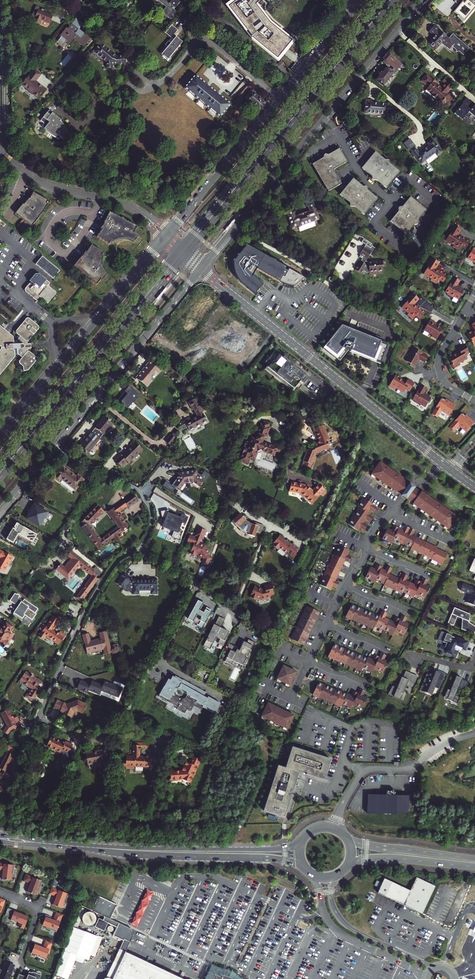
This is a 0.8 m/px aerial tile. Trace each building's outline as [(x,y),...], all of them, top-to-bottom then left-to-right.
[(156,2),(157,1),(165,7),(160,12),(169,20),(176,12),(173,10),(171,8),(173,6),(173,5),(173,4),(173,3),(172,3),(171,3),(170,4),(168,6),(167,5),(166,5),(160,0),(154,0),(156,2)] [(166,5),(167,5),(168,6),(170,4),(171,3),(172,3),(173,3),(173,4),(173,5),(173,6),(171,8),(173,10),(178,2),(175,0),(160,0),(166,5)] [(228,6),(253,39),(277,59),(292,41),(269,23),(256,5),(259,0),(236,0),(228,6)] [(464,1),(462,0),(453,10),(464,20),(474,7),(474,0),(465,0),(464,1)] [(32,23),(38,26),(40,21),(49,24),(51,16),(36,11),(32,23)] [(81,43),(84,46),(91,37),(88,34),(90,32),(85,28),(81,32),(78,29),(83,25),(76,19),(67,29),(66,28),(59,36),(60,38),(57,41),(62,46),(65,43),(68,45),(73,38),(80,44),(81,43)] [(170,38),(177,30),(170,25),(164,33),(170,38)] [(469,48),(453,34),(449,39),(440,32),(440,31),(434,26),(430,32),(435,36),(429,44),(436,50),(442,42),(450,49),(452,47),(455,49),(456,51),(459,52),(463,55),(469,48)] [(170,43),(167,40),(164,45),(166,47),(160,55),(161,56),(162,58),(163,57),(166,60),(182,41),(175,36),(170,43)] [(100,43),(93,52),(106,63),(107,69),(113,69),(112,66),(125,64),(124,56),(117,57),(100,43)] [(400,66),(402,63),(389,52),(383,60),(383,62),(385,63),(388,63),(397,70),(400,66)] [(388,68),(386,68),(377,79),(384,86),(394,73),(388,68)] [(43,74),(37,69),(24,85),(40,98),(47,89),(37,81),(43,74)] [(196,73),(184,87),(220,117),(231,104),(220,95),(221,94),(217,91),(216,91),(210,86),(210,85),(206,82),(196,73)] [(447,84),(448,82),(444,79),(442,81),(445,84),(441,88),(439,87),(439,88),(436,86),(437,85),(435,83),(436,82),(432,78),(431,79),(426,75),(421,81),(428,87),(426,90),(433,95),(437,98),(435,101),(437,102),(437,103),(438,104),(439,104),(441,105),(442,104),(444,106),(446,103),(447,102),(445,100),(446,99),(445,99),(448,95),(447,94),(452,88),(447,84)] [(22,83),(12,83),(13,91),(22,90),(22,83)] [(264,104),(265,103),(252,91),(245,98),(259,109),(261,108),(264,105),(264,104)] [(454,100),(448,95),(445,99),(446,99),(445,100),(447,102),(446,103),(449,106),(454,100)] [(471,103),(472,102),(467,97),(462,102),(463,103),(467,107),(471,103)] [(372,100),(364,99),(364,112),(387,114),(388,103),(372,102),(372,100)] [(454,113),(462,120),(465,116),(472,122),(474,118),(474,106),(474,105),(471,103),(467,107),(463,103),(454,113)] [(49,109),(41,119),(44,121),(42,123),(45,128),(47,132),(51,134),(54,136),(57,137),(59,137),(61,136),(64,139),(69,133),(66,128),(62,122),(61,123),(59,121),(61,118),(49,109)] [(443,151),(433,139),(428,143),(429,145),(420,152),(416,147),(411,150),(413,152),(412,153),(415,157),(417,156),(423,164),(436,153),(438,155),(443,151)] [(340,148),(329,154),(329,156),(328,157),(327,158),(325,158),(323,157),(312,164),(328,191),(342,183),(334,169),(347,161),(340,148)] [(386,161),(385,159),(375,151),(362,167),(372,175),(375,175),(377,177),(377,179),(387,187),(400,171),(390,163),(387,163),(386,161)] [(378,198),(368,190),(366,190),(364,189),(363,186),(353,178),(340,194),(350,202),(354,202),(355,203),(355,206),(365,214),(378,198)] [(42,214),(45,210),(49,204),(47,203),(48,201),(33,192),(27,202),(28,203),(25,206),(23,204),(16,214),(32,227),(39,218),(42,214)] [(411,196),(403,205),(404,208),(402,210),(399,210),(391,220),(408,233),(416,223),(415,221),(417,219),(419,218),(427,209),(411,196)] [(287,213),(293,228),(298,226),(299,227),(314,221),(313,220),(319,218),(315,208),(317,208),(316,204),(314,205),(314,204),(307,206),(309,211),(295,216),(293,211),(287,213)] [(101,228),(96,237),(108,245),(110,243),(111,244),(113,242),(115,241),(118,239),(120,239),(123,238),(127,239),(134,242),(139,235),(135,232),(138,226),(131,223),(129,221),(126,219),(125,220),(112,213),(104,223),(105,224),(104,228),(101,228)] [(451,232),(446,239),(454,244),(453,246),(459,250),(462,245),(466,248),(471,241),(461,235),(461,236),(458,235),(462,228),(455,224),(450,231),(451,232)] [(354,253),(357,254),(357,255),(356,258),(355,257),(353,258),(351,261),(352,262),(350,265),(356,269),(358,266),(361,268),(363,267),(364,269),(372,268),(372,266),(377,265),(377,261),(379,260),(379,255),(373,256),(373,255),(364,256),(364,258),(362,258),(360,256),(364,250),(366,251),(369,247),(367,246),(367,245),(366,244),(366,243),(363,243),(360,241),(354,251),(355,251),(354,253)] [(250,290),(257,296),(257,293),(263,286),(254,275),(257,269),(281,282),(282,281),(284,282),(283,284),(289,285),(293,286),(295,286),(296,286),(305,277),(277,262),(278,261),(269,257),(246,244),(245,246),(239,254),(238,254),(237,255),(237,256),(234,260),(233,259),(232,261),(233,261),(234,267),(236,272),(241,280),(247,288),(250,290)] [(87,277),(87,278),(96,284),(100,279),(102,280),(107,274),(105,272),(103,269),(101,264),(101,261),(101,258),(102,257),(101,256),(102,253),(91,245),(86,253),(87,255),(83,258),(81,256),(74,266),(87,277)] [(428,266),(424,274),(431,278),(430,280),(436,284),(439,279),(443,282),(448,275),(438,269),(438,270),(435,269),(439,262),(432,258),(427,265),(428,266)] [(29,283),(23,291),(39,303),(42,299),(47,304),(56,292),(47,285),(49,283),(39,274),(35,274),(30,280),(32,282),(30,284),(29,283)] [(454,277),(445,292),(448,293),(447,294),(453,298),(454,297),(458,299),(461,295),(462,296),(465,291),(457,286),(460,281),(454,277)] [(407,301),(401,308),(409,314),(407,315),(413,320),(416,316),(420,319),(425,313),(417,306),(416,307),(414,305),(419,299),(412,294),(406,301),(407,301)] [(11,362),(10,358),(13,358),(18,362),(14,366),(14,367),(15,368),(17,367),(19,369),(20,374),(23,374),(24,373),(25,373),(27,371),(37,359),(27,351),(27,349),(29,348),(28,343),(26,344),(26,341),(38,326),(28,317),(14,332),(19,336),(15,341),(11,341),(11,338),(0,329),(0,375),(11,362)] [(436,323),(430,319),(424,330),(432,335),(431,336),(436,339),(443,329),(435,324),(436,323)] [(388,344),(341,325),(323,348),(339,362),(348,351),(350,351),(350,352),(380,364),(388,344)] [(365,331),(364,334),(381,341),(382,338),(365,331)] [(447,356),(454,368),(460,365),(459,363),(467,358),(465,355),(469,352),(464,345),(457,349),(459,351),(453,355),(452,354),(447,356)] [(428,357),(414,348),(412,350),(411,350),(407,356),(408,357),(406,361),(411,364),(410,365),(414,368),(419,360),(425,363),(428,357)] [(301,372),(273,349),(266,357),(267,357),(266,359),(270,362),(268,364),(268,365),(267,366),(270,369),(269,369),(292,388),(303,375),(300,372),(301,372)] [(155,372),(158,374),(162,370),(150,360),(136,378),(140,381),(147,387),(152,382),(149,379),(155,372)] [(396,374),(389,386),(395,389),(396,388),(404,392),(407,389),(410,391),(415,383),(408,379),(406,382),(401,378),(401,377),(396,374)] [(371,379),(367,389),(374,393),(378,382),(371,379)] [(428,389),(421,385),(413,400),(415,401),(415,402),(421,406),(421,405),(426,407),(429,403),(430,404),(433,399),(424,394),(428,389)] [(439,402),(432,414),(437,418),(441,411),(449,415),(455,405),(449,401),(448,402),(441,398),(441,399),(439,402)] [(190,418),(184,421),(187,426),(189,431),(207,421),(202,412),(203,411),(200,405),(198,406),(195,400),(188,403),(192,410),(194,409),(198,416),(191,420),(190,418)] [(460,415),(447,429),(452,433),(458,427),(464,433),(472,424),(467,419),(466,420),(460,415)] [(91,433),(98,439),(101,436),(102,434),(103,435),(112,424),(103,417),(94,428),(91,433)] [(258,435),(264,437),(265,438),(270,428),(268,427),(270,424),(264,421),(262,425),(260,424),(256,434),(258,435)] [(328,438),(323,424),(314,428),(319,439),(317,443),(313,444),(314,447),(308,449),(304,460),(312,464),(316,452),(329,447),(326,439),(328,438)] [(95,443),(98,439),(91,433),(87,437),(86,437),(79,446),(88,453),(95,444),(95,443)] [(172,434),(163,443),(169,448),(177,439),(176,438),(173,435),(172,434)] [(247,441),(239,460),(247,464),(250,457),(255,459),(257,452),(261,450),(274,455),(277,448),(262,442),(257,440),(252,438),(250,443),(247,441)] [(142,450),(133,441),(130,445),(132,447),(122,456),(120,454),(115,460),(121,467),(126,462),(128,463),(142,450)] [(380,462),(371,474),(376,477),(379,479),(378,479),(388,486),(388,485),(390,487),(395,491),(395,490),(400,494),(408,500),(413,503),(413,504),(417,507),(418,507),(420,509),(429,516),(429,515),(432,517),(441,524),(443,525),(443,526),(448,529),(457,517),(421,491),(421,492),(409,483),(408,483),(403,479),(404,479),(380,462)] [(56,482),(64,467),(63,467),(53,479),(56,482)] [(76,477),(64,467),(56,482),(58,484),(60,481),(74,492),(84,480),(78,475),(76,477)] [(177,474),(178,480),(174,485),(180,490),(184,483),(193,482),(199,487),(203,481),(198,477),(197,471),(177,474)] [(288,483),(287,493),(299,494),(300,495),(306,498),(307,496),(316,500),(319,491),(319,490),(322,482),(315,479),(311,487),(304,485),(303,486),(302,484),(288,483)] [(138,500),(133,493),(123,501),(127,505),(128,507),(138,500)] [(377,508),(363,498),(360,501),(361,502),(358,506),(359,507),(368,513),(370,510),(371,508),(375,511),(377,508)] [(123,501),(114,508),(116,512),(118,513),(127,505),(123,501)] [(42,509),(32,503),(29,508),(32,509),(30,513),(29,512),(26,519),(39,526),(44,517),(46,518),(48,513),(42,509)] [(92,540),(97,535),(90,526),(103,512),(98,505),(82,522),(84,525),(82,527),(92,540)] [(368,513),(359,507),(357,510),(358,511),(354,516),(364,523),(367,518),(371,521),(374,517),(368,513)] [(114,514),(116,512),(114,508),(108,512),(113,519),(116,517),(114,514)] [(119,527),(110,533),(113,538),(118,545),(119,546),(127,541),(120,532),(128,527),(122,519),(123,517),(121,515),(120,516),(118,515),(116,517),(113,519),(119,527)] [(364,523),(354,516),(353,515),(351,518),(352,519),(348,524),(358,531),(361,527),(362,526),(365,529),(368,525),(364,523)] [(243,516),(234,524),(240,530),(242,529),(244,531),(242,533),(243,535),(244,536),(246,536),(246,535),(247,533),(250,534),(250,536),(255,538),(257,532),(261,533),(264,526),(256,523),(256,526),(254,525),(253,526),(252,525),(251,524),(250,524),(249,524),(248,523),(249,522),(243,516)] [(35,534),(16,523),(14,527),(15,528),(11,534),(9,532),(6,537),(13,541),(17,534),(31,542),(35,534)] [(192,544),(189,553),(194,555),(195,553),(198,554),(199,553),(202,559),(201,562),(205,564),(208,559),(205,554),(207,553),(203,546),(198,544),(200,538),(201,539),(205,530),(198,527),(194,536),(196,536),(195,538),(188,535),(186,541),(192,544)] [(393,539),(398,528),(395,527),(393,531),(387,528),(382,539),(387,541),(387,542),(391,544),(393,539)] [(402,544),(410,528),(406,527),(404,531),(398,528),(393,539),(398,541),(398,542),(402,544)] [(406,545),(411,548),(416,537),(417,537),(411,534),(413,530),(410,528),(402,544),(406,546),(406,545)] [(291,553),(295,556),(298,552),(302,546),(294,541),(292,543),(288,541),(286,541),(283,539),(284,538),(279,534),(275,537),(277,539),(274,543),(275,544),(274,545),(275,546),(275,549),(280,548),(280,547),(287,552),(289,551),(292,553),(291,553)] [(101,540),(97,535),(92,540),(98,548),(110,540),(107,535),(101,540)] [(421,554),(427,542),(416,537),(411,548),(411,549),(418,552),(418,553),(421,554)] [(437,548),(437,547),(427,542),(421,554),(428,557),(428,558),(431,559),(437,548)] [(348,554),(350,551),(339,546),(336,551),(335,551),(333,555),(345,561),(349,563),(351,557),(348,556),(348,554)] [(441,566),(447,553),(437,548),(431,559),(437,562),(437,563),(441,566)] [(0,550),(0,570),(4,572),(12,557),(0,550)] [(80,565),(93,575),(96,576),(96,575),(94,573),(95,573),(90,566),(71,551),(68,555),(71,558),(64,567),(60,564),(56,569),(68,579),(80,565)] [(345,561),(333,555),(332,558),(329,565),(340,571),(345,561)] [(329,565),(328,565),(327,568),(324,575),(335,581),(340,571),(329,565)] [(370,567),(365,578),(371,580),(370,581),(374,583),(376,579),(381,569),(382,567),(378,565),(376,570),(374,569),(370,567)] [(385,570),(381,569),(376,579),(381,582),(381,583),(384,584),(389,574),(392,569),(388,567),(386,571),(385,570)] [(131,578),(125,574),(117,583),(124,589),(131,578)] [(400,579),(389,574),(384,584),(383,586),(387,588),(387,587),(394,591),(395,590),(400,579)] [(402,574),(400,579),(395,590),(399,592),(399,591),(404,593),(410,582),(406,581),(404,580),(406,575),(402,574)] [(324,575),(323,575),(322,579),(323,579),(320,585),(331,590),(333,586),(337,588),(339,583),(335,581),(324,575)] [(95,582),(91,578),(76,597),(81,601),(95,582)] [(126,590),(133,590),(133,579),(131,578),(124,589),(126,590)] [(423,578),(421,582),(415,594),(419,596),(419,595),(425,598),(430,587),(424,584),(426,580),(423,578)] [(157,579),(133,579),(133,590),(133,595),(139,595),(139,591),(151,591),(151,594),(157,594),(157,579)] [(415,585),(410,582),(404,593),(410,596),(409,597),(413,598),(415,594),(421,582),(417,580),(415,585)] [(463,583),(460,590),(469,594),(465,602),(474,606),(474,590),(471,588),(472,587),(463,583)] [(257,587),(252,598),(258,601),(259,599),(263,601),(267,600),(267,601),(272,600),(272,597),(276,596),(273,586),(266,588),(267,590),(264,591),(257,587)] [(10,601),(14,604),(15,604),(18,598),(20,596),(17,594),(17,595),(15,593),(10,601)] [(15,604),(19,607),(19,606),(20,603),(21,604),(23,601),(18,598),(15,604)] [(19,607),(17,608),(13,614),(20,619),(20,618),(23,620),(26,616),(32,620),(36,614),(35,613),(38,609),(24,599),(23,601),(21,604),(20,603),(19,606),(19,607)] [(196,626),(201,629),(211,611),(205,608),(204,610),(202,613),(200,612),(199,611),(202,606),(196,603),(191,612),(192,613),(188,620),(196,625),(196,626)] [(351,619),(357,608),(354,607),(354,606),(352,604),(346,617),(351,619)] [(357,621),(362,610),(359,609),(360,608),(357,606),(351,619),(357,621)] [(320,613),(307,607),(305,612),(316,618),(318,615),(320,613)] [(447,623),(453,625),(457,616),(462,618),(461,629),(474,634),(474,631),(474,626),(469,622),(469,614),(454,608),(447,623)] [(362,623),(368,612),(366,610),(365,611),(362,610),(357,621),(362,624),(362,623)] [(368,626),(373,615),(371,613),(371,612),(368,611),(368,612),(362,623),(368,626)] [(383,630),(389,619),(383,617),(386,613),(382,611),(374,627),(378,629),(378,628),(383,630)] [(316,618),(305,612),(302,618),(313,623),(314,624),(316,621),(315,621),(316,618)] [(373,629),(379,616),(377,615),(376,616),(373,615),(368,626),(373,629)] [(402,615),(400,619),(394,632),(398,633),(398,632),(404,635),(409,624),(405,622),(403,621),(405,617),(402,615)] [(62,631),(61,633),(60,633),(56,634),(56,632),(54,631),(56,629),(62,620),(55,616),(48,626),(45,624),(41,628),(45,631),(41,635),(46,639),(47,636),(51,639),(52,638),(57,641),(57,643),(60,645),(64,640),(65,640),(68,636),(62,631)] [(220,628),(224,620),(218,617),(207,639),(206,639),(203,647),(210,650),(216,638),(219,640),(217,644),(223,647),(227,639),(225,638),(228,633),(222,630),(221,633),(219,632),(220,628)] [(313,623),(302,618),(299,623),(312,629),(313,627),(312,626),(313,623)] [(392,636),(400,619),(396,618),(394,622),(393,621),(389,619),(383,630),(389,633),(388,634),(392,636)] [(11,638),(14,635),(14,634),(11,632),(14,628),(13,627),(7,623),(7,622),(6,622),(0,630),(0,644),(1,644),(0,645),(4,648),(11,638)] [(312,629),(299,623),(297,629),(308,634),(310,631),(311,632),(312,629)] [(308,634),(297,629),(294,634),(306,639),(307,637),(308,637),(309,634),(308,634)] [(464,649),(467,642),(457,638),(441,632),(438,640),(446,643),(445,647),(448,648),(446,653),(452,656),(452,654),(457,656),(459,651),(459,650),(461,651),(462,648),(464,649)] [(100,652),(101,657),(111,655),(107,633),(100,634),(101,641),(95,642),(95,643),(92,644),(91,642),(87,643),(86,635),(79,636),(83,655),(100,652)] [(306,639),(294,634),(292,639),(304,645),(305,643),(304,642),(306,639)] [(247,657),(254,642),(248,639),(246,643),(243,642),(240,649),(239,650),(237,649),(235,652),(230,650),(224,661),(231,665),(233,661),(239,663),(243,664),(246,658),(245,657),(246,656),(247,657)] [(465,654),(465,653),(470,643),(467,642),(464,649),(462,648),(461,651),(459,650),(459,651),(465,654)] [(229,644),(227,648),(230,650),(235,652),(237,649),(239,650),(240,649),(229,644)] [(334,659),(339,647),(336,646),(337,645),(334,644),(328,656),(334,659)] [(340,661),(345,650),(342,648),(340,646),(339,647),(334,659),(339,661),(340,661)] [(345,663),(351,651),(348,650),(348,651),(345,649),(345,650),(340,661),(345,663)] [(351,665),(356,654),(353,653),(353,652),(351,651),(345,663),(351,666),(351,665)] [(383,673),(388,661),(383,659),(384,655),(381,653),(379,657),(373,669),(377,671),(377,670),(383,673)] [(362,656),(360,654),(359,655),(356,654),(351,665),(356,668),(362,656)] [(363,668),(368,658),(365,657),(365,658),(362,656),(356,668),(362,670),(363,668)] [(373,669),(379,657),(375,656),(373,660),(368,657),(368,658),(363,668),(368,671),(368,672),(371,673),(373,669)] [(296,672),(283,665),(276,679),(290,686),(296,672)] [(439,688),(445,673),(438,670),(437,672),(432,669),(430,675),(426,674),(423,682),(424,682),(423,686),(422,685),(419,691),(424,692),(424,691),(430,693),(433,686),(439,688)] [(25,671),(20,681),(23,683),(23,684),(28,687),(28,686),(29,687),(31,688),(27,694),(29,695),(27,697),(32,701),(33,699),(34,699),(38,693),(40,694),(43,689),(39,686),(42,681),(37,678),(37,679),(34,677),(35,676),(30,673),(29,674),(25,671)] [(413,687),(417,676),(406,671),(403,678),(401,677),(397,688),(392,686),(388,694),(394,697),(394,695),(401,698),(407,684),(413,687)] [(185,713),(187,709),(191,712),(194,706),(201,710),(203,706),(219,715),(224,706),(208,697),(207,698),(206,700),(203,698),(204,696),(206,692),(184,680),(183,680),(183,681),(180,679),(178,679),(174,677),(173,676),(170,680),(172,681),(168,689),(164,687),(159,697),(178,707),(177,709),(185,713)] [(456,696),(463,679),(458,677),(452,691),(447,689),(444,697),(447,698),(447,699),(457,704),(456,705),(457,705),(460,697),(456,696)] [(168,679),(164,687),(168,689),(172,681),(170,680),(168,679)] [(319,697),(324,686),(321,684),(321,683),(319,682),(313,694),(318,697),(319,697)] [(324,699),(330,687),(327,686),(324,685),(324,686),(319,697),(324,699)] [(330,701),(335,690),(332,689),(332,688),(330,687),(324,699),(329,702),(330,701)] [(362,709),(367,697),(363,695),(362,695),(363,691),(360,689),(358,693),(352,705),(356,707),(356,706),(362,709)] [(341,692),(341,691),(338,690),(338,691),(335,690),(330,701),(335,704),(341,692)] [(342,704),(346,694),(344,693),(344,694),(341,692),(335,704),(341,706),(342,704)] [(352,705),(358,693),(354,692),(352,696),(351,695),(347,693),(346,694),(342,704),(347,707),(346,708),(350,709),(352,705)] [(67,705),(57,701),(54,709),(60,712),(59,713),(71,718),(74,713),(78,712),(83,714),(87,706),(78,701),(67,705)] [(261,717),(287,729),(294,716),(268,703),(261,717)] [(14,719),(10,710),(2,714),(8,725),(6,728),(7,729),(5,732),(9,735),(12,730),(12,729),(12,728),(15,728),(17,728),(22,725),(18,717),(14,719)] [(48,745),(62,752),(63,750),(64,749),(71,752),(74,745),(67,741),(66,742),(53,736),(48,745)] [(16,747),(10,743),(6,748),(9,749),(0,768),(5,771),(14,752),(13,752),(14,750),(15,750),(14,749),(16,747)] [(135,768),(151,768),(151,763),(154,763),(154,757),(140,757),(140,748),(145,748),(145,749),(148,749),(148,743),(133,744),(133,757),(126,757),(126,763),(123,763),(123,769),(126,769),(126,770),(135,771),(135,768)] [(277,765),(263,810),(282,817),(284,817),(285,814),(292,793),(290,792),(291,789),(293,790),(298,772),(303,773),(303,772),(306,773),(306,774),(310,776),(324,780),(330,759),(292,747),(285,768),(277,765)] [(103,769),(110,769),(109,759),(114,759),(113,750),(104,751),(104,752),(93,753),(93,752),(87,752),(88,766),(103,765),(103,769)] [(183,778),(190,781),(202,759),(193,755),(189,761),(186,760),(182,769),(169,773),(172,781),(183,778)] [(365,794),(365,811),(382,812),(382,814),(388,814),(388,812),(391,812),(406,813),(406,796),(393,795),(393,791),(384,790),(384,795),(365,794)] [(4,864),(4,863),(0,863),(0,871),(3,871),(2,874),(0,874),(0,878),(0,880),(3,881),(5,880),(11,880),(11,875),(13,875),(14,865),(8,865),(4,864)] [(32,877),(25,874),(23,881),(30,884),(29,887),(28,886),(26,892),(35,895),(37,890),(38,890),(42,881),(36,879),(32,877)] [(382,882),(380,887),(378,892),(412,909),(421,913),(435,886),(417,877),(410,891),(385,878),(382,882)] [(54,899),(51,905),(61,908),(63,903),(64,903),(67,894),(62,892),(58,890),(51,887),(49,894),(56,897),(55,900),(54,899)] [(133,916),(129,924),(136,928),(140,919),(143,914),(149,902),(153,893),(146,889),(142,899),(136,911),(133,916)] [(113,914),(117,905),(111,903),(98,897),(92,911),(105,917),(110,919),(112,915),(113,914)] [(72,927),(77,928),(84,908),(80,907),(72,927)] [(15,910),(8,908),(5,915),(12,917),(11,920),(14,922),(16,921),(20,922),(18,926),(21,927),(20,927),(22,928),(24,928),(29,916),(25,915),(14,911),(15,910)] [(63,915),(56,912),(53,920),(50,919),(51,917),(45,915),(44,919),(44,920),(42,926),(46,927),(47,927),(46,929),(56,932),(63,915)] [(88,912),(85,912),(83,914),(82,916),(81,919),(82,921),(84,923),(86,925),(88,925),(91,925),(93,923),(95,921),(95,918),(94,916),(93,913),(91,912),(88,912)] [(124,939),(130,942),(133,936),(131,929),(110,919),(105,917),(103,921),(98,919),(94,926),(103,931),(107,923),(117,927),(113,936),(123,941),(124,939)] [(469,919),(466,926),(474,931),(474,922),(469,919)] [(55,974),(68,978),(77,955),(88,959),(97,936),(77,928),(72,927),(64,950),(55,974)] [(114,961),(119,964),(125,952),(130,942),(124,939),(123,941),(114,961)] [(53,943),(46,940),(43,948),(40,947),(41,945),(34,943),(33,947),(33,949),(31,955),(36,956),(35,958),(45,961),(49,951),(50,951),(53,943)] [(172,974),(125,952),(119,964),(114,961),(107,977),(104,978),(183,978),(172,974)] [(5,962),(0,976),(1,976),(0,978),(12,978),(10,977),(12,972),(16,971),(13,965),(10,964),(11,962),(7,960),(6,962),(5,962)] [(213,971),(224,977),(229,978),(231,978),(242,978),(241,978),(238,976),(236,973),(233,971),(230,969),(226,969),(221,968),(212,964),(205,978),(210,978),(213,971)]
